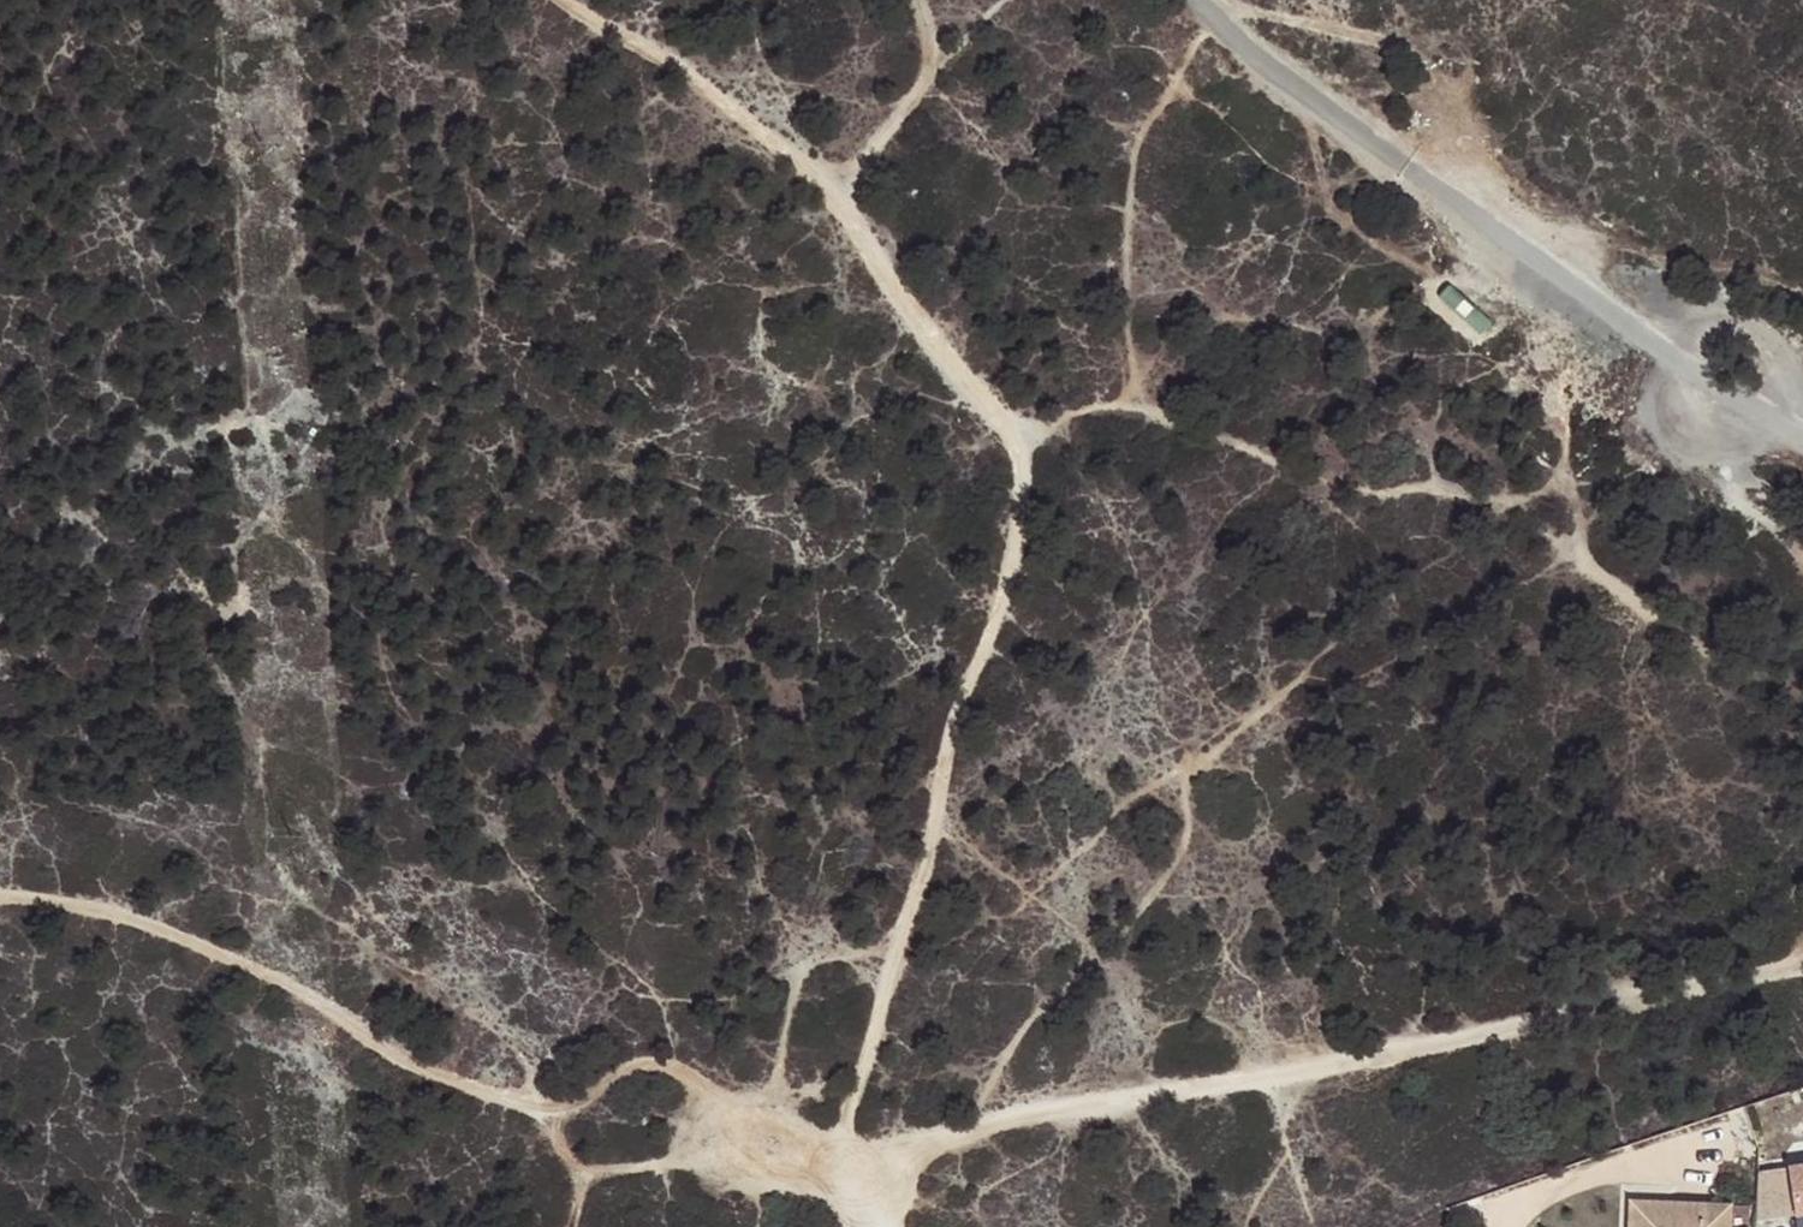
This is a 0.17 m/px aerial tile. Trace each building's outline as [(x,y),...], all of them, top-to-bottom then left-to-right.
[(1778,1165),(1784,1213),(1802,1211),(1802,1161),(1778,1165)] [(1778,1165),(1758,1167),(1755,1217),(1784,1213),(1778,1165)] [(1643,1194),(1632,1193),(1629,1226),(1641,1226),(1643,1194)] [(1643,1194),(1641,1226),(1730,1226),(1732,1200),(1643,1194)]
